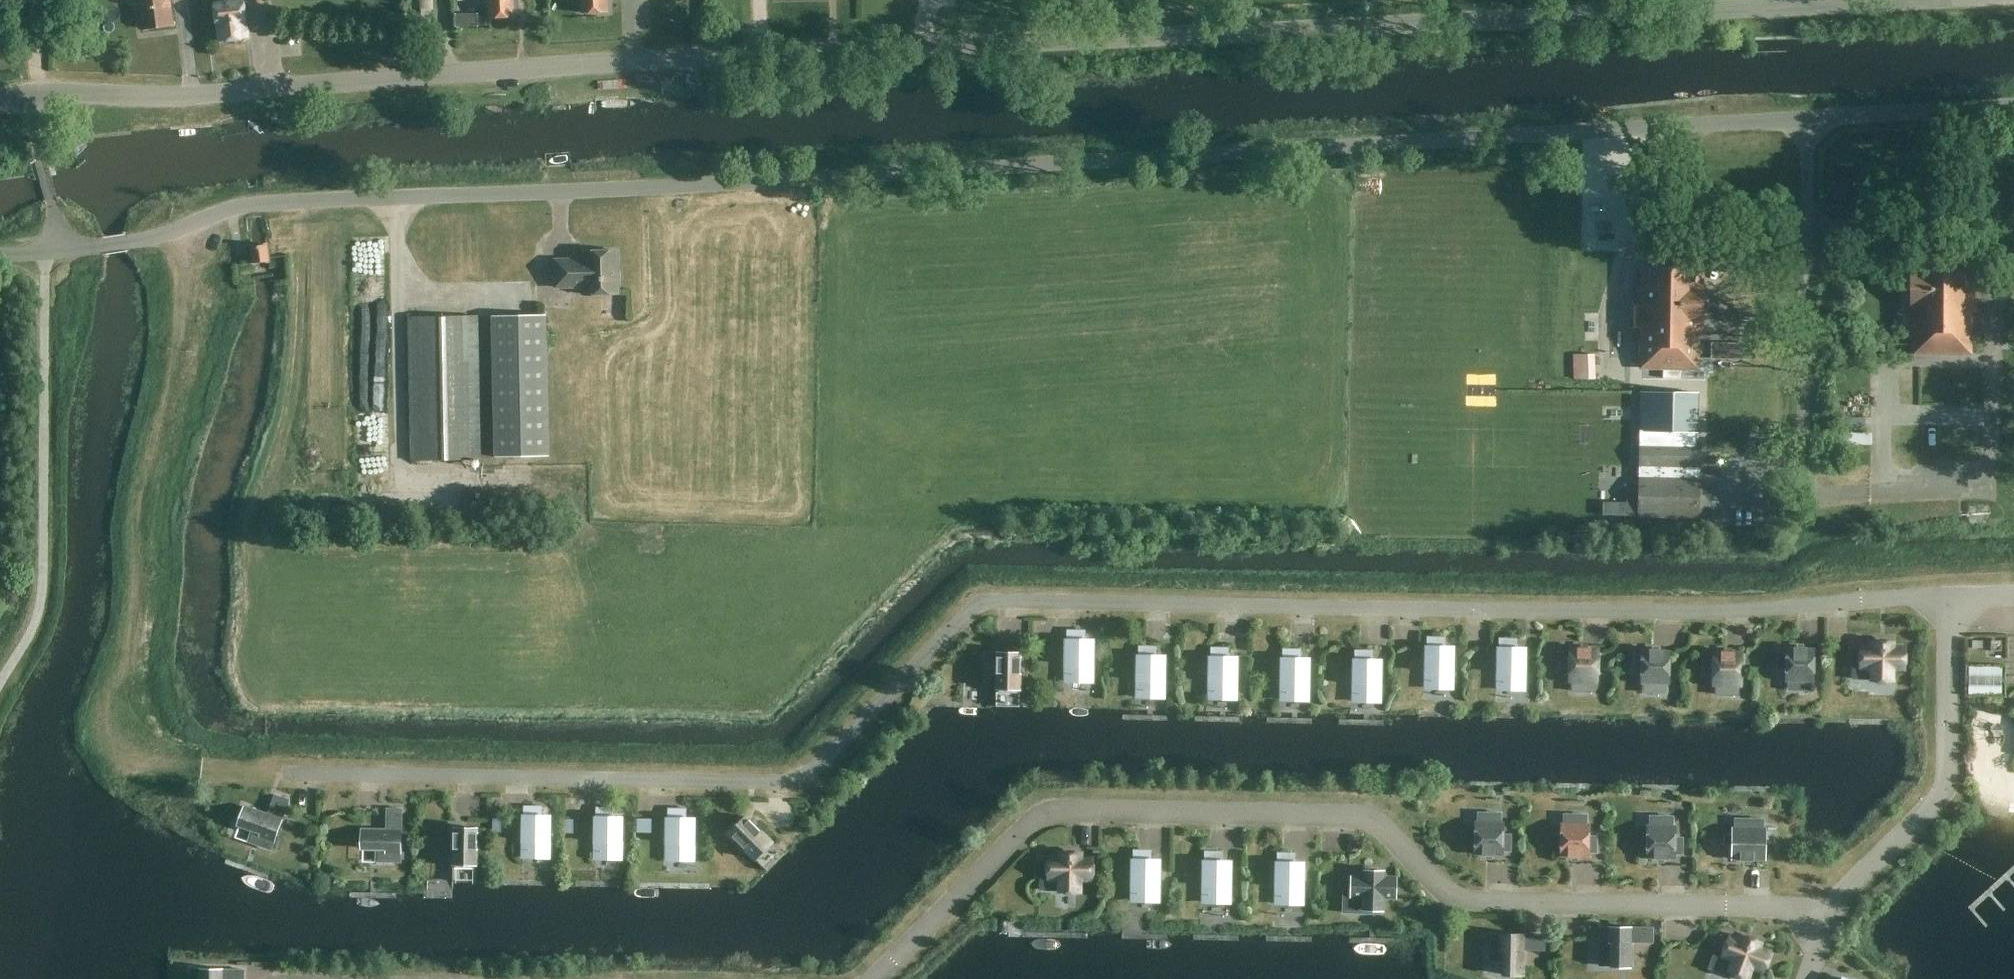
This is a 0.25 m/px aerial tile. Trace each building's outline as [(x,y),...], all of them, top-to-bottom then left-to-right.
[(173,25),(170,0),(134,0),(134,1),(140,1),(143,29),(173,25)] [(229,0),(211,3),(213,23),(217,22),(219,40),(245,37),(243,24),(249,23),(246,0),(229,0)] [(513,0),(486,0),(487,17),(514,16),(513,0)] [(580,13),(607,11),(606,0),(580,0),(580,13)] [(250,245),(253,264),(268,262),(265,243),(253,245),(250,245)] [(554,260),(555,286),(585,286),(585,294),(617,293),(616,250),(584,251),(584,259),(554,260)] [(1913,354),(1916,354),(1969,354),(1970,312),(1976,312),(1976,273),(1970,273),(1970,253),(1914,252),(1914,265),(1910,265),(1910,311),(1913,311),(1913,354)] [(1640,367),(1696,368),(1697,329),(1701,329),(1701,280),(1698,280),(1698,268),(1642,267),(1641,287),(1637,287),(1637,320),(1641,320),(1640,367)] [(377,355),(376,308),(354,309),(355,355),(377,355)] [(546,314),(491,316),(495,456),(550,455),(546,314)] [(478,458),(475,316),(408,317),(410,459),(478,458)] [(1594,355),(1574,355),(1574,379),(1594,379),(1594,355)] [(377,370),(375,356),(355,358),(356,373),(377,370)] [(1695,393),(1639,393),(1638,471),(1639,471),(1639,482),(1638,482),(1638,520),(1698,521),(1699,481),(1698,481),(1698,471),(1699,471),(1700,448),(1695,447),(1695,393)] [(1835,445),(1865,445),(1865,435),(1835,435),(1835,445)] [(1066,632),(1065,681),(1091,682),(1092,640),(1084,640),(1084,632),(1066,632)] [(1444,639),(1427,638),(1427,647),(1426,647),(1425,673),(1427,673),(1426,684),(1451,685),(1451,673),(1452,673),(1452,647),(1444,647),(1444,639)] [(1516,641),(1499,641),(1499,649),(1498,649),(1497,675),(1499,676),(1498,687),(1523,687),(1523,676),(1524,676),(1524,650),(1516,650),(1516,641)] [(1852,649),(1852,659),(1859,659),(1859,668),(1872,668),(1872,681),(1891,681),(1891,668),(1904,668),(1904,648),(1891,648),(1891,642),(1872,642),(1872,647),(1859,647),(1859,649),(1852,649)] [(1156,647),(1139,647),(1139,655),(1138,655),(1137,682),(1138,682),(1138,694),(1163,694),(1163,682),(1164,682),(1164,656),(1156,656),(1156,647)] [(1228,649),(1211,648),(1211,657),(1210,657),(1209,683),(1210,683),(1210,695),(1235,695),(1235,683),(1236,683),(1236,657),(1228,657),(1228,649)] [(1569,679),(1596,680),(1597,652),(1590,651),(1590,648),(1577,648),(1577,651),(1570,651),(1570,653),(1562,653),(1561,669),(1569,669),(1569,679)] [(1785,679),(1813,679),(1813,651),(1806,651),(1806,648),(1793,648),(1793,651),(1786,650),(1786,653),(1778,653),(1777,669),(1785,669),(1785,679)] [(1300,650),(1283,649),(1283,658),(1282,658),(1281,684),(1283,684),(1282,696),(1307,697),(1307,684),(1308,684),(1308,658),(1300,658),(1300,650)] [(1641,681),(1668,682),(1669,653),(1662,653),(1662,650),(1649,650),(1649,652),(1642,652),(1642,655),(1633,655),(1633,671),(1641,671),(1641,681)] [(1372,652),(1355,651),(1355,660),(1354,660),(1353,686),(1354,686),(1354,697),(1379,698),(1379,686),(1380,686),(1380,660),(1371,660),(1372,652)] [(1713,683),(1740,684),(1741,655),(1734,655),(1734,652),(1721,652),(1721,654),(1714,654),(1714,657),(1705,657),(1705,673),(1713,673),(1713,683)] [(996,707),(1019,707),(1020,654),(996,654),(996,707)] [(246,812),(240,829),(252,833),(249,841),(271,849),(276,836),(287,803),(289,799),(275,794),(273,798),(266,819),(246,812)] [(402,808),(386,807),(385,828),(381,828),(373,828),(360,828),(359,850),(370,850),(375,850),(375,862),(390,862),(401,863),(402,808)] [(522,841),(524,841),(524,853),(547,854),(547,842),(549,842),(549,816),(541,816),(541,807),(523,807),(522,841)] [(595,842),(596,842),(596,854),(619,855),(620,843),(621,843),(622,817),(613,817),(613,809),(596,808),(595,842)] [(667,844),(668,844),(668,856),(691,856),(691,844),(693,844),(694,819),(685,819),(686,810),(668,810),(667,844)] [(1465,814),(1465,855),(1511,855),(1512,815),(1465,814)] [(729,834),(767,871),(784,855),(746,817),(729,834)] [(1743,861),(1766,861),(1766,827),(1764,827),(1764,818),(1740,818),(1734,818),(1734,826),(1731,826),(1731,833),(1724,833),(1724,845),(1728,845),(1731,845),(1730,861),(1743,861)] [(1647,822),(1647,863),(1677,863),(1677,822),(1647,822)] [(453,882),(476,882),(477,828),(454,828),(453,882)] [(1591,828),(1557,828),(1557,865),(1591,865),(1591,828)] [(344,869),(347,856),(321,849),(318,862),(344,869)] [(1046,859),(1039,859),(1039,861),(1039,890),(1057,890),(1057,893),(1081,893),(1081,882),(1093,882),(1094,856),(1083,855),(1083,853),(1083,852),(1069,852),(1057,851),(1057,855),(1046,855),(1046,859)] [(1151,851),(1134,851),(1134,859),(1132,859),(1132,885),(1133,885),(1133,898),(1157,898),(1158,885),(1159,885),(1159,860),(1151,860),(1151,851)] [(1222,852),(1205,852),(1205,860),(1204,860),(1203,887),(1204,887),(1204,899),(1229,899),(1229,887),(1230,887),(1230,861),(1222,861),(1222,852)] [(1295,854),(1278,853),(1277,862),(1276,862),(1276,888),(1277,888),(1277,900),(1301,901),(1302,888),(1303,888),(1303,862),(1294,862),(1295,854)] [(1344,877),(1344,887),(1351,887),(1351,896),(1363,896),(1363,909),(1382,910),(1382,897),(1396,897),(1396,877),(1383,877),(1383,871),(1364,871),(1364,876),(1351,876),(1351,877),(1344,877)] [(1653,932),(1598,932),(1598,951),(1612,951),(1612,974),(1632,974),(1632,947),(1653,947),(1653,932)] [(1491,958),(1504,958),(1503,975),(1522,975),(1522,950),(1544,950),(1544,935),(1492,934),(1491,958)] [(1721,935),(1717,944),(1724,947),(1721,955),(1733,960),(1728,972),(1746,978),(1750,966),(1763,971),(1770,952),(1758,947),(1760,942),(1742,935),(1740,940),(1728,936),(1728,938),(1721,935)] [(244,970),(191,969),(191,978),(244,978),(244,970)]
